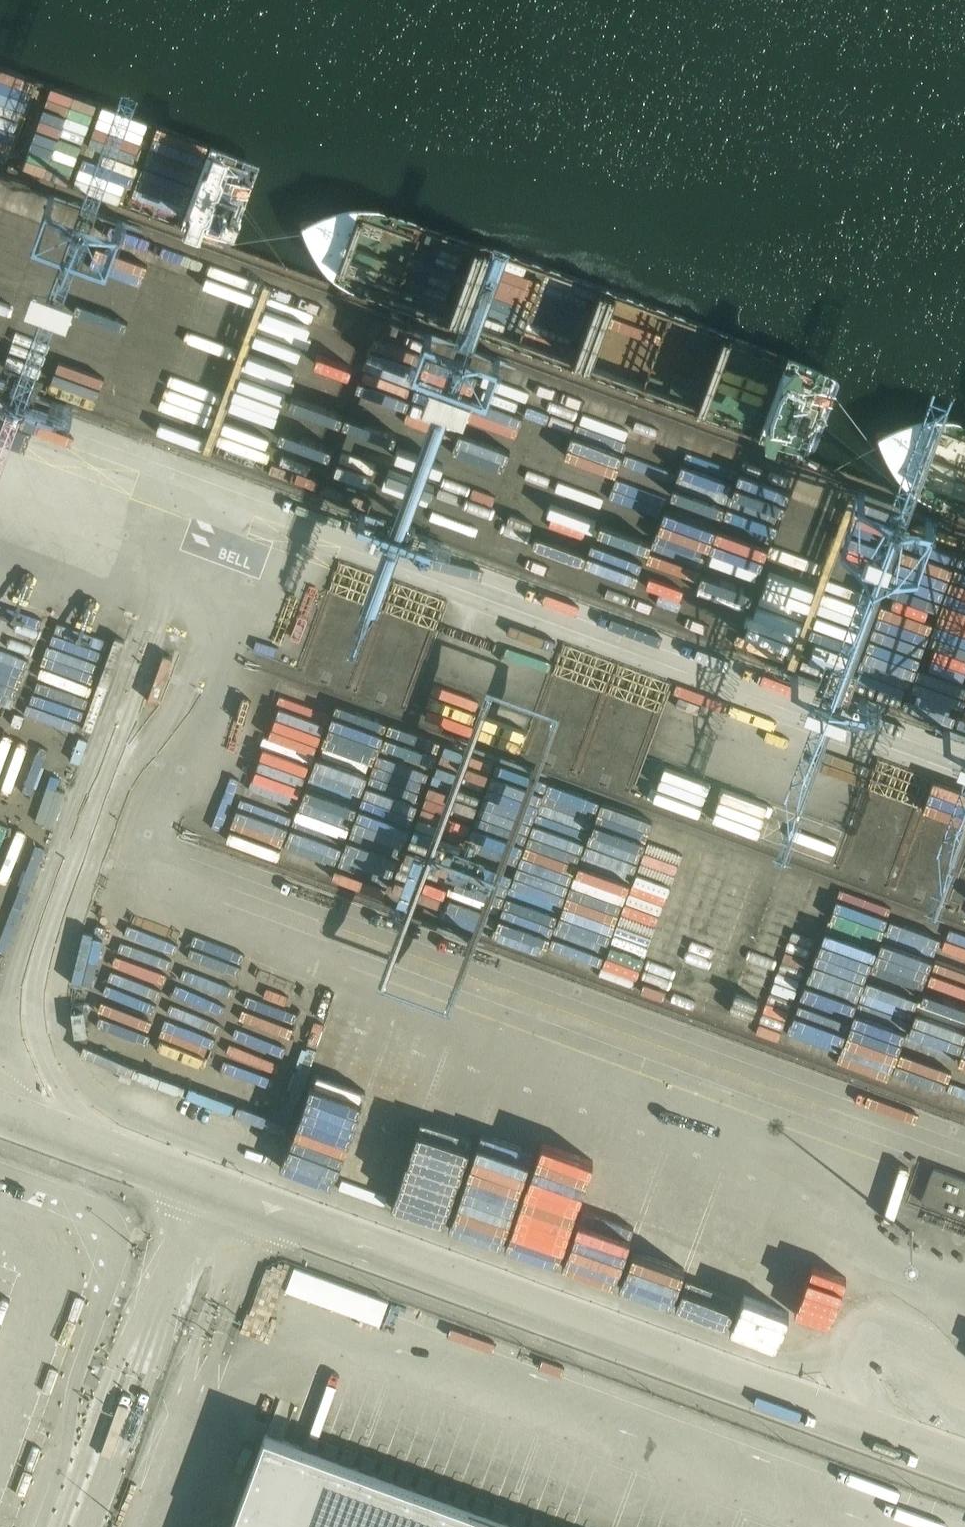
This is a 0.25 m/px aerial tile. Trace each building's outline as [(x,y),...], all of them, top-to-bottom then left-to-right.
[(349,615),(373,617),(370,644),(373,644),(378,633),(400,642),(395,655),(388,654),(382,670),(389,673),(365,670),(359,667),(358,675),(385,677),(384,686),(411,689),(408,697),(395,695),(393,701),(406,706),(388,704),(389,696),(363,694),(349,688),(347,693),(404,715),(438,630),(392,612),(350,607),(349,615)] [(160,702),(175,655),(116,636),(100,682),(160,702)] [(934,1168),(921,1202),(964,1218),(964,1179),(934,1168)] [(297,1265),(288,1287),(381,1322),(390,1300),(297,1265)] [(508,1523),(504,1521),(358,1467),(354,1466),(294,1444),(290,1442),(266,1433),(232,1525),(231,1526),(521,1526),(508,1523)]
